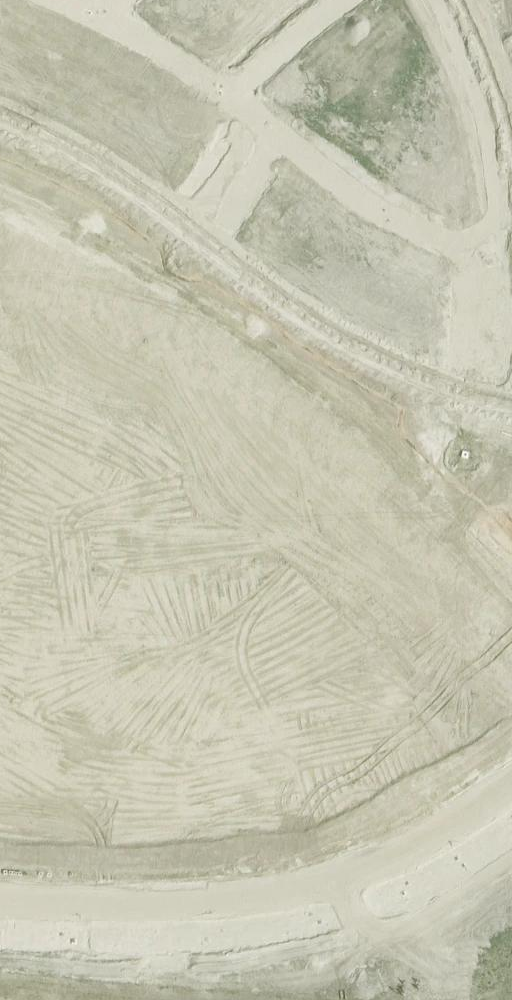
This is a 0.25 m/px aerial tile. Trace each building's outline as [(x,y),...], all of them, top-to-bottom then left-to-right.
[(227,7),(249,34),(266,20),(250,0),(235,0),(227,7)] [(266,20),(283,6),(278,0),(250,0),(266,20)] [(483,20),(511,8),(511,0),(475,0),(483,20)] [(227,7),(210,21),(232,48),(249,34),(227,7)] [(483,20),(491,40),(511,32),(511,8),(483,20)] [(210,21),(192,36),(215,63),(232,48),(210,21)] [(491,40),(499,61),(511,56),(511,32),(491,40)] [(499,61),(507,81),(511,79),(511,56),(499,61)]
